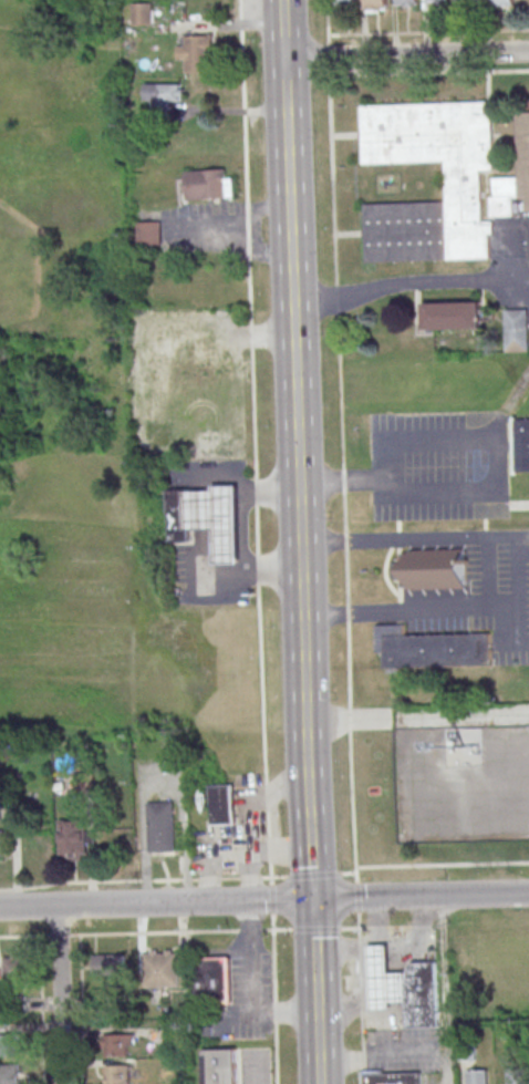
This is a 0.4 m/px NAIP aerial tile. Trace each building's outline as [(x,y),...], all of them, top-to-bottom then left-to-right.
[(387,0),(366,0),(366,11),(387,11),(387,0)] [(132,3),(132,25),(152,25),(152,3),(132,3)] [(215,34),(185,34),(185,45),(178,45),(178,61),(187,61),(187,73),(215,73),(215,34)] [(170,109),(170,101),(183,101),(183,83),(147,83),(148,109),(170,109)] [(367,203),(367,260),(491,259),(490,222),(482,222),(481,170),(492,170),(491,103),(363,105),(363,163),(445,162),(446,202),(367,203)] [(520,111),(521,177),(493,177),(494,216),(528,216),(528,256),(528,111),(520,111)] [(186,199),(233,198),(232,169),(186,171),(186,199)] [(162,221),(139,221),(139,246),(162,246),(162,221)] [(424,303),(481,301),(481,329),(425,330),(424,303)] [(527,310),(505,310),(505,351),(527,351),(527,310)] [(516,420),(528,419),(528,472),(517,473),(516,420)] [(242,564),(240,485),(216,486),(216,491),(187,492),(188,530),(217,529),(218,565),(242,564)] [(194,543),(191,488),(170,489),(170,514),(173,514),(174,543),(194,543)] [(411,550),(466,549),(467,588),(411,590),(409,588),(402,588),(402,578),(394,579),(393,564),(402,564),(402,554),(409,553),(411,550)] [(377,626),(406,624),(406,637),(491,633),(492,665),(386,669),(386,652),(378,652),(377,626)] [(236,785),(212,785),(212,824),(236,824),(236,785)] [(148,802),(148,852),(175,852),(175,802),(148,802)] [(60,860),(85,860),(85,819),(60,819),(60,860)] [(408,1003),(391,1004),(392,1011),(371,1012),(369,948),(390,947),(391,974),(407,974),(407,978),(408,1003)] [(144,987),(180,987),(180,950),(144,950),(144,987)] [(126,976),(126,954),(93,954),(93,976),(126,976)] [(231,957),(194,958),(195,1004),(231,1004),(231,957)] [(4,959),(27,959),(27,978),(6,979),(4,959)] [(408,1029),(408,1003),(407,978),(415,962),(438,962),(440,1028),(408,1029)] [(19,1056),(0,1056),(0,1035),(18,1034),(19,1056)] [(105,1035),(128,1034),(129,1056),(106,1057),(105,1035)] [(237,1050),(238,1083),(204,1083),(204,1051),(237,1050)] [(18,1064),(19,1083),(0,1083),(0,1065),(18,1064)] [(131,1065),(131,1083),(108,1083),(107,1066),(131,1065)] [(489,1069),(468,1069),(468,1083),(489,1083),(489,1069)] [(508,1069),(508,1083),(528,1083),(528,1069),(508,1069)] [(422,1074),(422,1083),(366,1083),(365,1075),(422,1074)]
